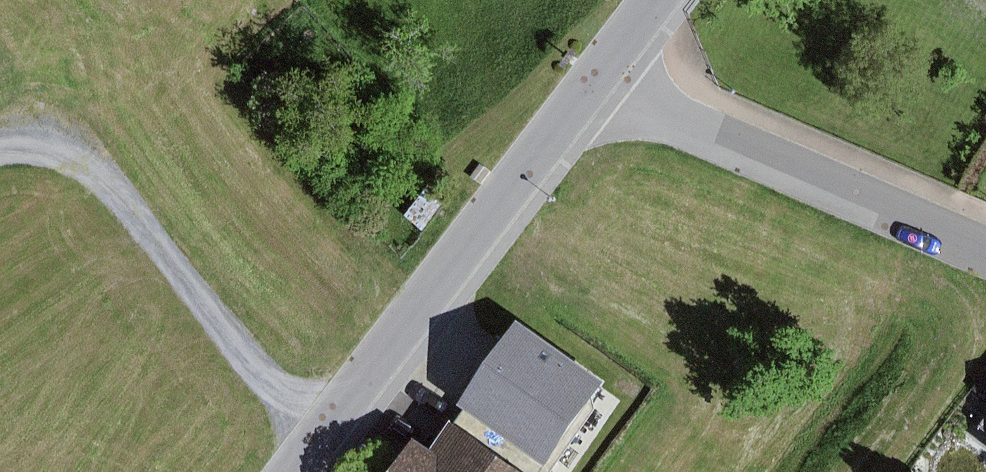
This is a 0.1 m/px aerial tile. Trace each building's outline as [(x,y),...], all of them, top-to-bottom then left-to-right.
[(491,171),(482,164),(471,177),(481,184),(491,171)] [(433,183),(408,216),(426,230),(451,198),(433,183)] [(631,373),(538,312),(483,396),(576,457),(631,373)] [(974,391),(963,407),(980,419),(985,410),(985,399),(974,391)] [(461,422),(443,449),(424,436),(399,471),(535,471),(461,422)]
